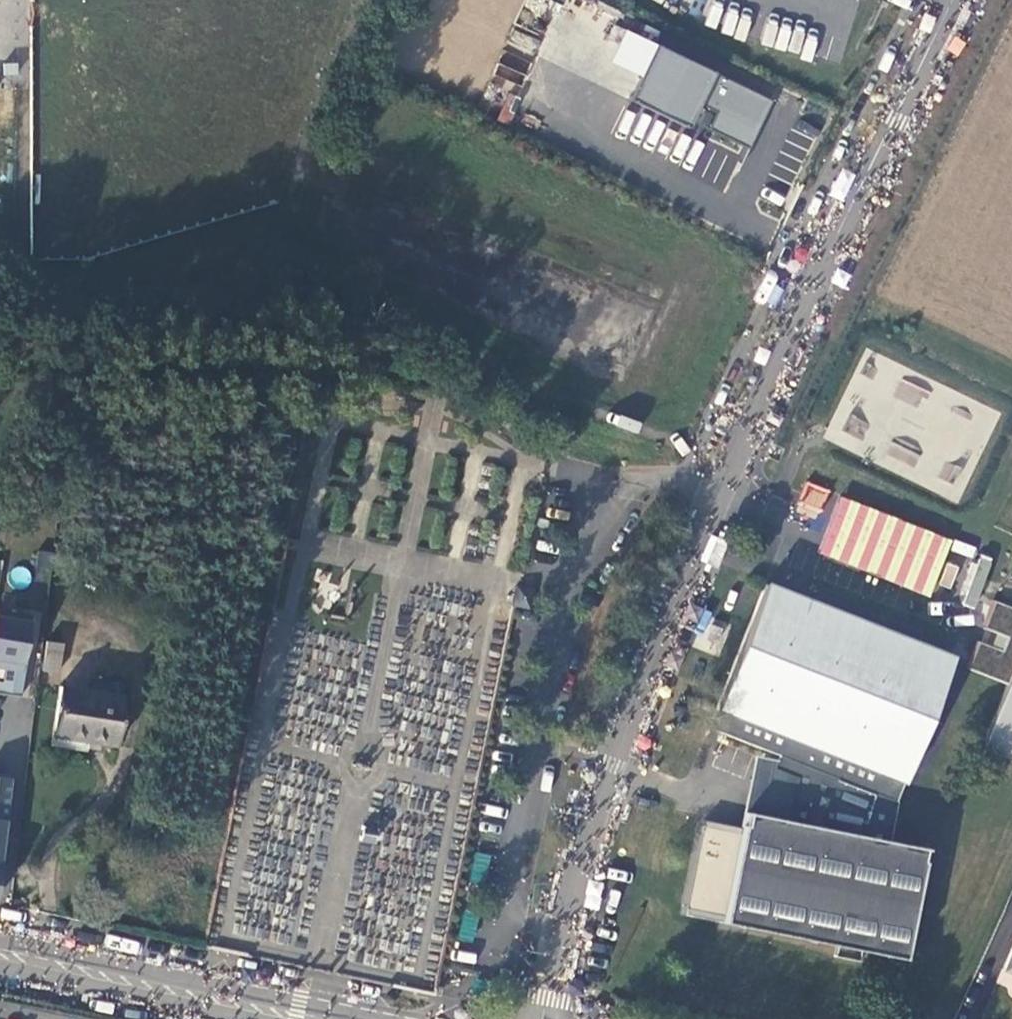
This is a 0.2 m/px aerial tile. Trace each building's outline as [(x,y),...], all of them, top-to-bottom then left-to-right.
[(750,150),(773,99),(626,30),(611,63),(644,78),(635,97),(750,150)] [(884,395),(919,408),(926,387),(858,362),(831,434),(843,438),(846,429),(869,437),(884,395)] [(891,441),(885,454),(912,466),(918,454),(891,441)] [(796,506),(818,516),(830,491),(807,481),(796,506)] [(973,557),(976,547),(953,539),(950,549),(973,557)] [(517,586),(513,605),(529,608),(533,589),(517,586)] [(748,813),(743,829),(699,820),(680,915),(835,946),(859,951),(902,960),(925,849),(888,842),(896,802),(894,801),(948,663),(856,628),(762,591),(708,729),(780,756),(779,762),(759,760),(748,813)] [(994,602),(983,629),(1009,639),(1003,652),(978,642),(968,670),(1009,686),(985,748),(1011,758),(1011,609),(994,602)] [(21,670),(30,614),(0,610),(0,667),(21,670)] [(701,650),(717,655),(726,629),(710,624),(701,650)] [(62,674),(66,647),(52,645),(48,672),(62,674)] [(125,699),(60,688),(50,747),(84,753),(86,738),(96,740),(96,744),(116,747),(125,699)] [(12,780),(0,778),(0,883),(12,780)] [(858,962),(859,951),(835,946),(833,957),(858,962)]
